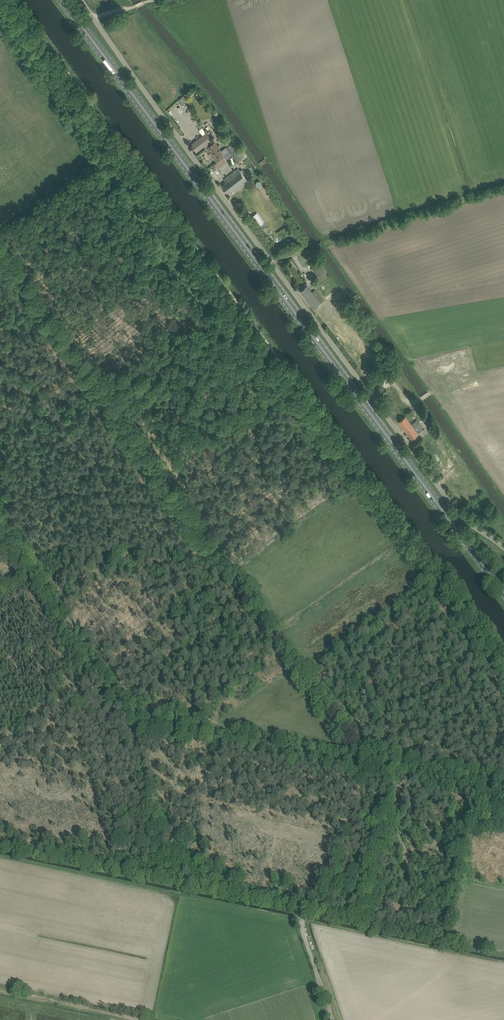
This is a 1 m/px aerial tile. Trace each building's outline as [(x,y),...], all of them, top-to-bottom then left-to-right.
[(177,101),(181,106),(186,101),(182,96),(177,101)] [(226,147),(221,151),(207,133),(191,146),(196,152),(204,146),(216,162),(224,157),(223,156),(229,151),(237,161),(243,156),(232,142),(226,147)] [(224,157),(216,162),(215,164),(218,169),(227,162),(224,157)] [(240,171),(238,169),(238,168),(228,176),(224,179),(226,182),(222,186),(227,193),(232,190),(234,193),(248,182),(247,180),(249,178),(242,169),(241,170),(240,171)] [(264,224),(259,215),(255,217),(261,226),(264,224)] [(287,242),(279,245),(281,251),(289,248),(287,242)] [(318,277),(325,272),(317,261),(311,266),(318,277)] [(313,308),(317,305),(323,301),(315,290),(312,292),(307,286),(300,291),(313,308)] [(403,380),(398,384),(410,402),(415,399),(403,380)] [(413,410),(412,412),(396,390),(384,399),(400,420),(398,421),(411,439),(418,434),(414,428),(420,424),(415,417),(417,416),(413,410)]
